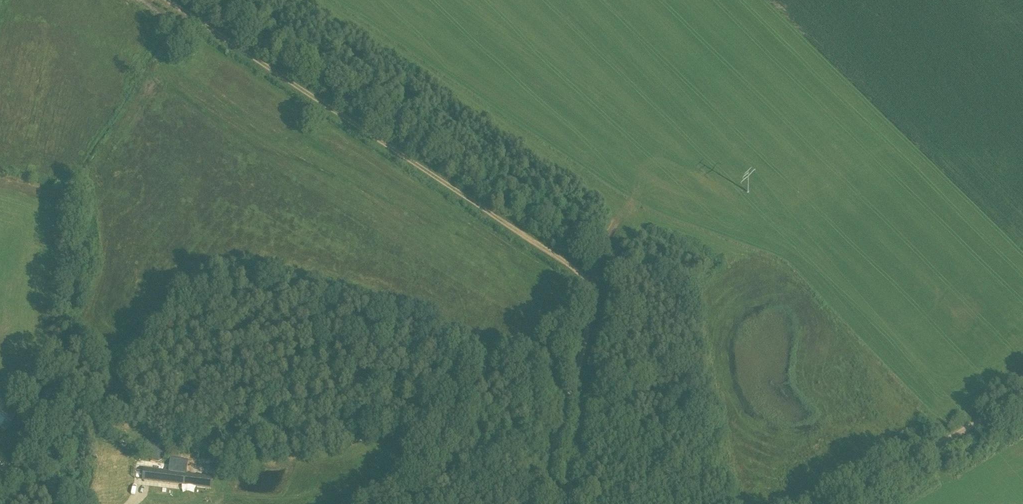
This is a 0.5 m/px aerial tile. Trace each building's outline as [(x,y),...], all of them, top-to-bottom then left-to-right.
[(0,386),(0,396),(7,402),(13,393),(1,385),(0,386)] [(185,473),(186,460),(172,458),(170,469),(170,471),(164,470),(145,468),(143,480),(184,485),(184,484),(192,485),(192,486),(214,488),(215,476),(185,473)] [(2,488),(9,478),(0,471),(0,486),(2,488)]
